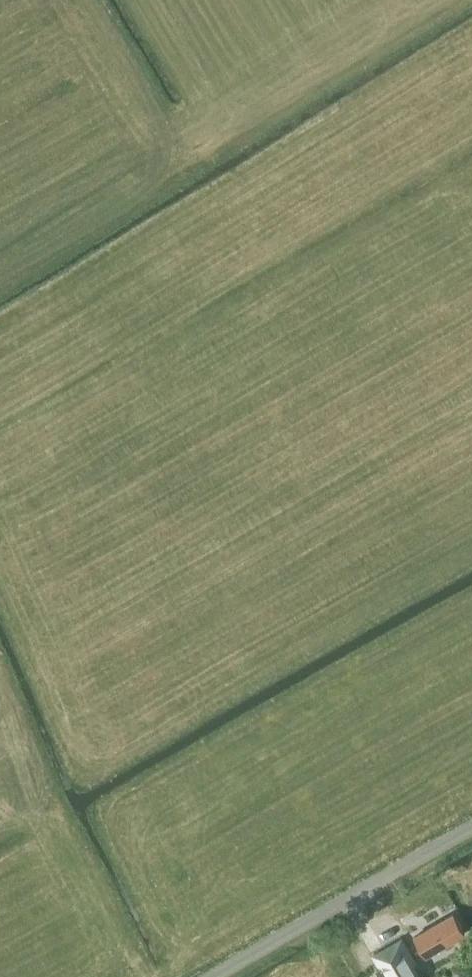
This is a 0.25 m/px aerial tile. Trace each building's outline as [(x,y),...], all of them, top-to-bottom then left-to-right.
[(454,912),(412,937),(423,956),(465,931),(454,912)] [(411,964),(416,961),(402,938),(374,954),(381,966),(377,968),(382,976),(418,976),(411,964)]
